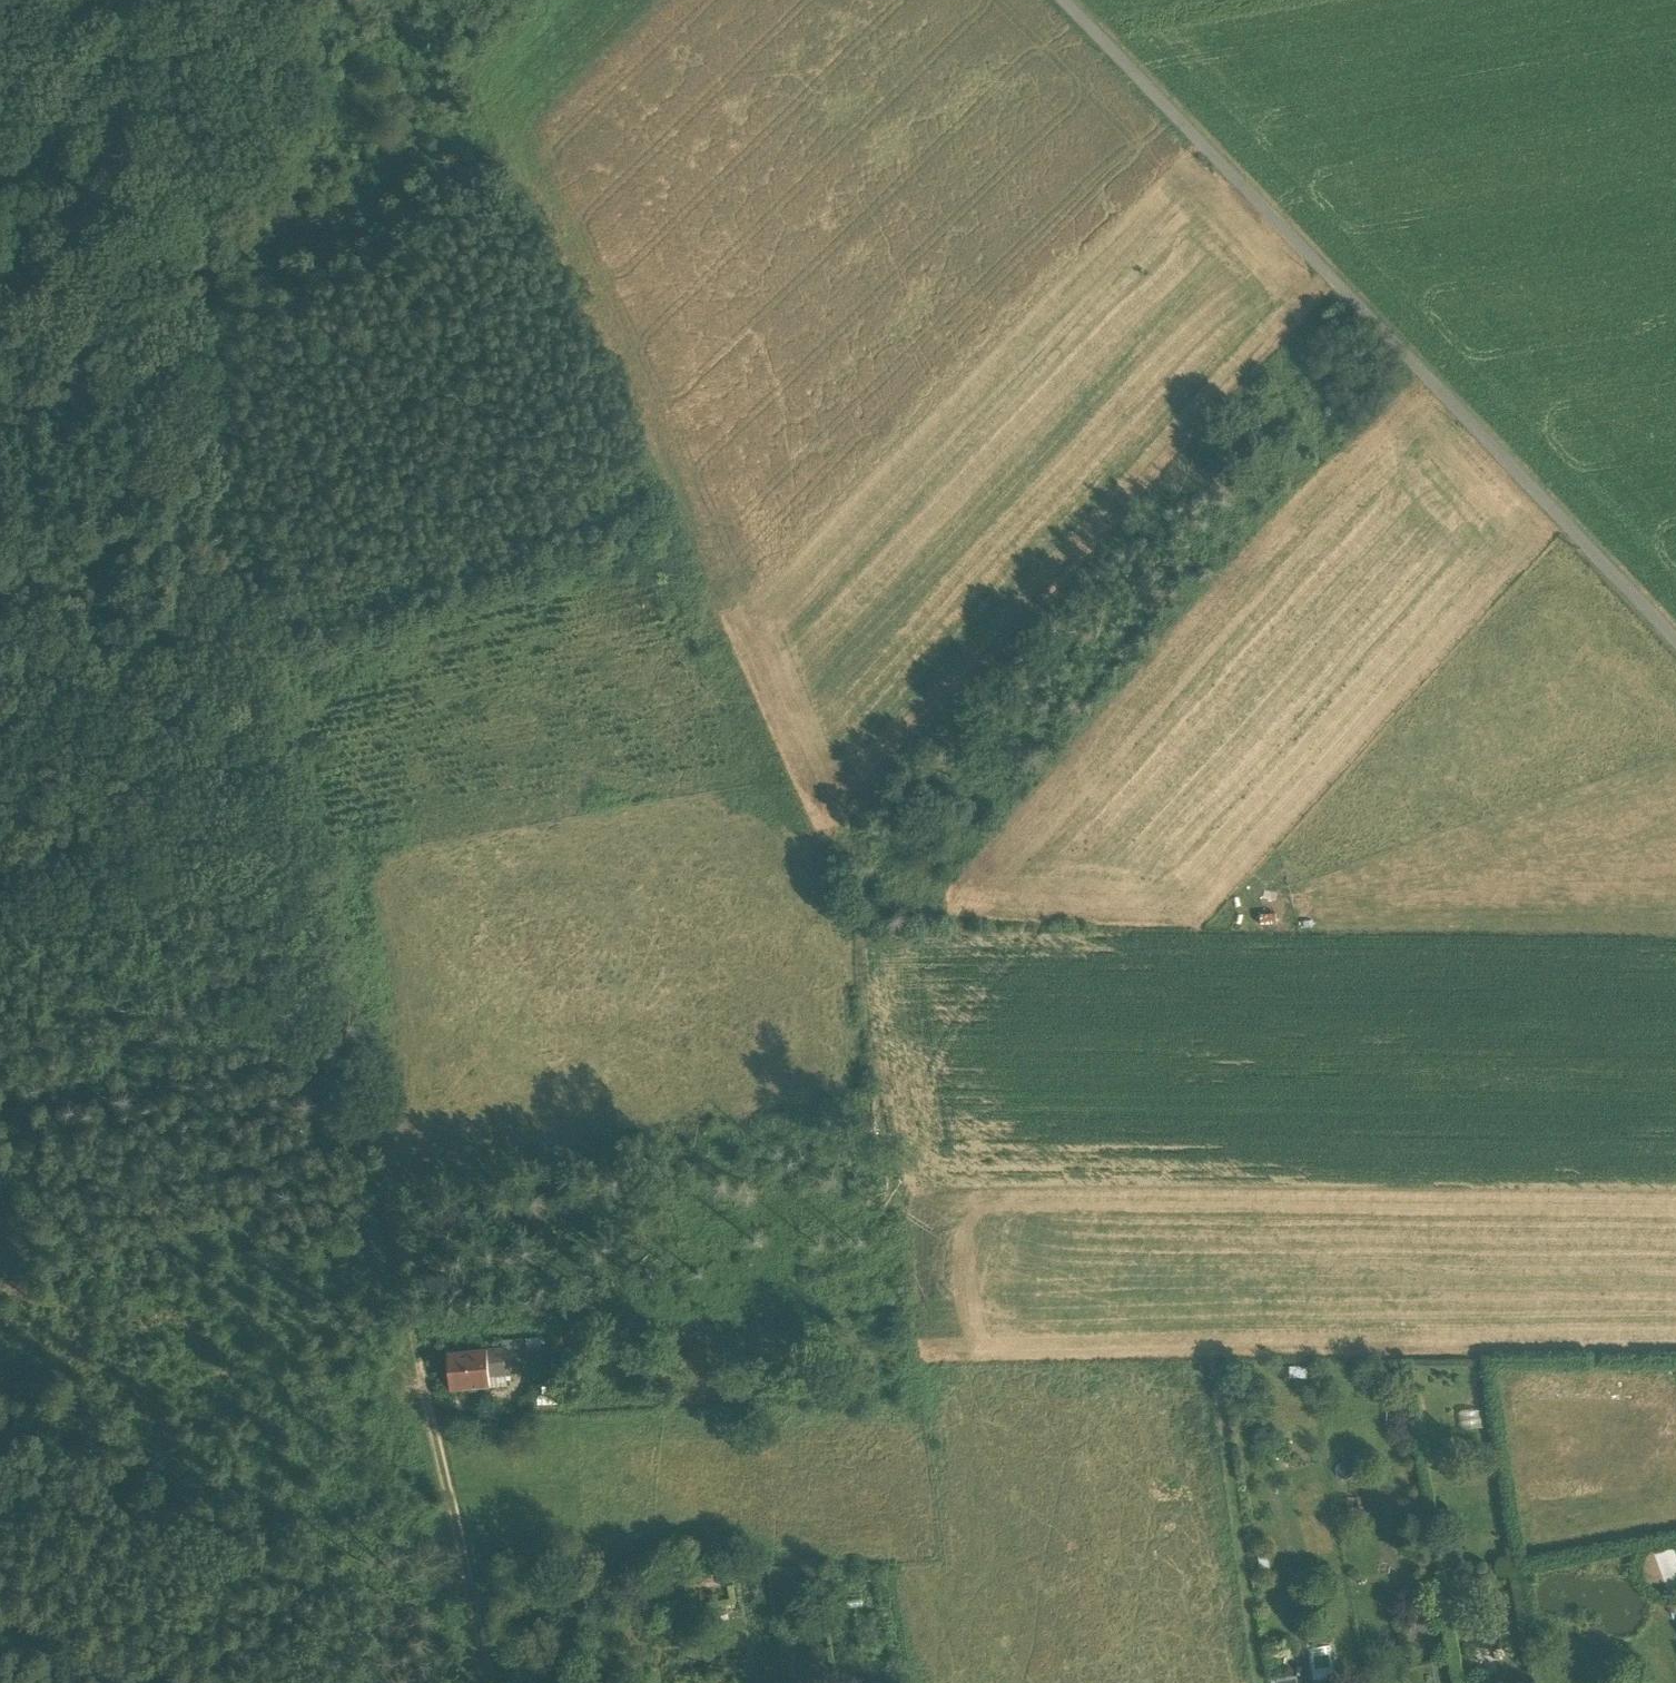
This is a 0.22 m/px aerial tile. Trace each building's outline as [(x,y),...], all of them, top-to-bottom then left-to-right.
[(528,1338),(503,1340),(503,1348),(504,1348),(506,1362),(530,1360),(528,1338)] [(503,1348),(487,1350),(490,1376),(507,1374),(506,1362),(504,1348),(503,1348)] [(487,1350),(449,1353),(452,1390),(491,1386),(490,1376),(487,1350)] [(722,1668),(711,1669),(712,1680),(724,1679),(722,1668)] [(1273,1682),(1299,1682),(1298,1673),(1272,1675),(1273,1682)]
